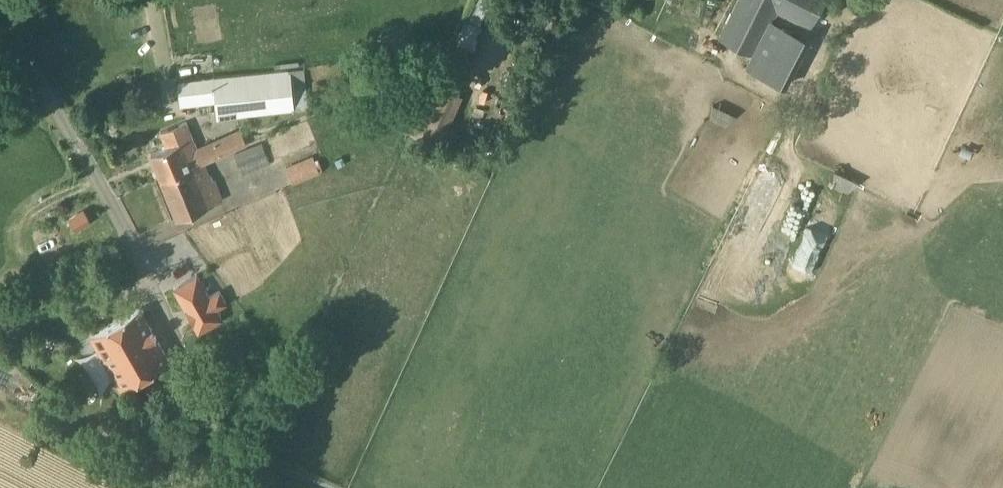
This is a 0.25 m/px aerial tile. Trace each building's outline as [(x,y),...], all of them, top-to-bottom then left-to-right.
[(754,54),(777,10),(810,27),(823,0),(738,0),(719,36),(754,54)] [(431,97),(425,116),(450,124),(460,92),(455,91),(464,64),(440,56),(427,96),(431,97)] [(217,117),(294,110),(291,75),(179,84),(180,100),(216,97),(217,117)] [(151,153),(162,180),(203,162),(243,146),(237,131),(207,143),(205,140),(196,144),(187,121),(161,131),(167,147),(151,153)] [(242,173),(270,162),(262,142),(234,153),(242,173)] [(293,186),(321,175),(314,157),(286,169),(293,186)] [(203,162),(162,180),(177,218),(209,206),(209,205),(223,199),(215,180),(211,181),(203,162)] [(793,258),(812,265),(831,217),(812,209),(793,258)] [(74,229),(89,220),(83,210),(68,219),(74,229)] [(198,275),(174,287),(199,332),(222,319),(216,309),(227,303),(220,291),(210,297),(198,275)] [(169,361),(139,307),(92,334),(122,387),(169,361)]
